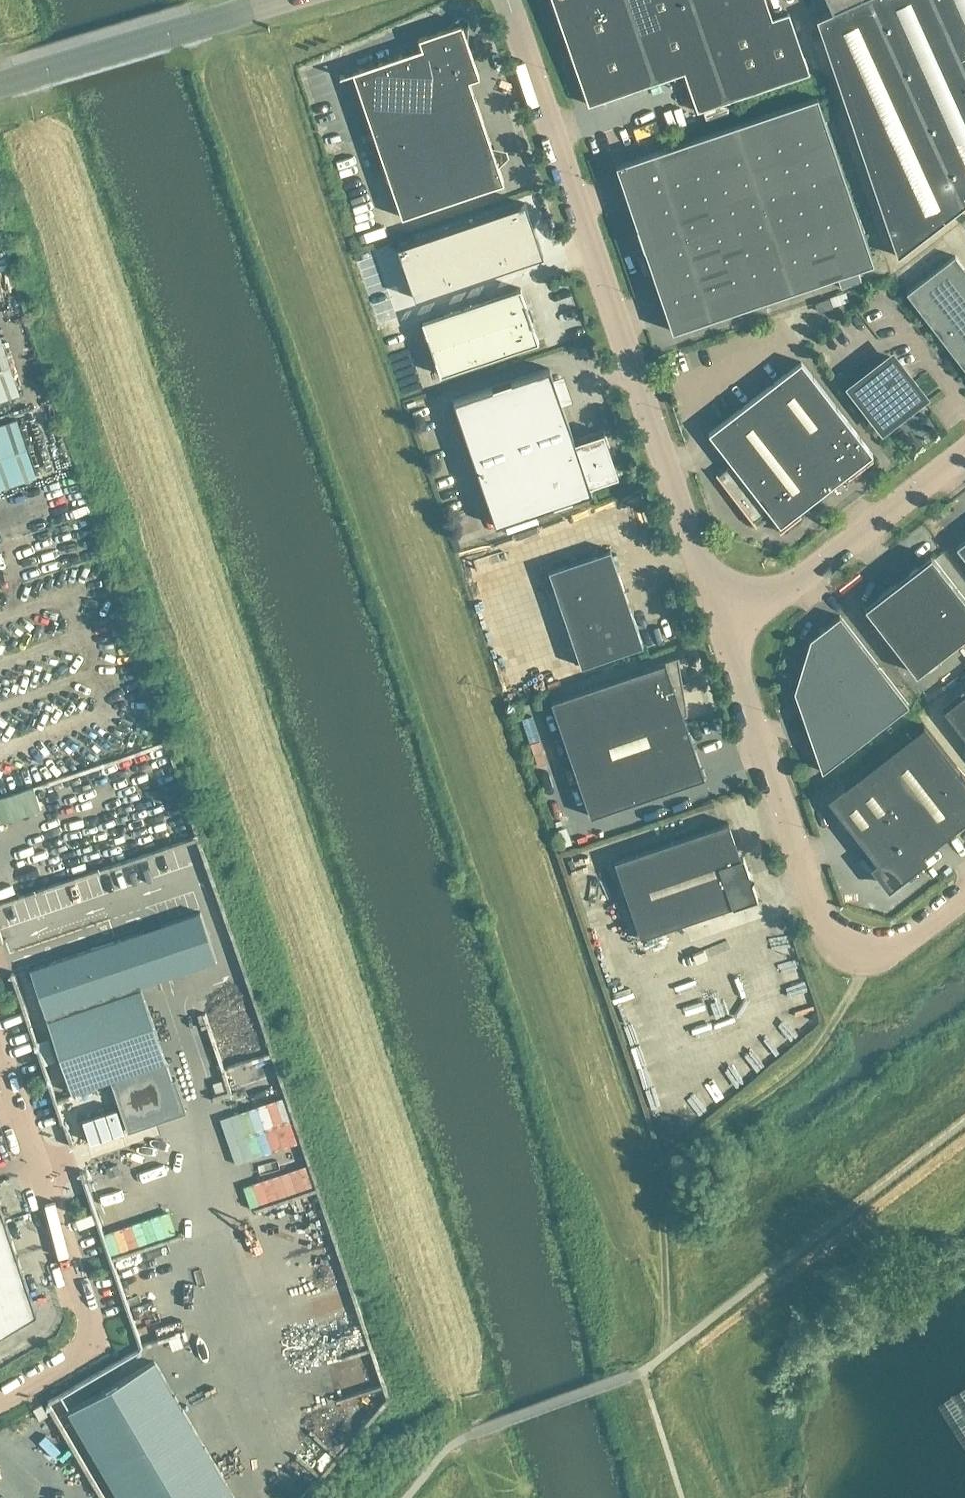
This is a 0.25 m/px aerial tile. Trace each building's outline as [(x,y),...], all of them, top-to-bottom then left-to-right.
[(628,0),(566,0),(555,4),(559,14),(558,14),(578,72),(589,104),(631,89),(656,81),(628,0)] [(692,0),(628,0),(656,81),(684,71),(712,62),(713,61),(692,0)] [(789,11),(773,17),(767,0),(692,0),(713,61),(712,62),(725,99),(697,109),(698,111),(810,72),(789,11)] [(870,0),(830,0),(834,9),(833,10),(817,17),(898,256),(963,205),(963,204),(870,0)] [(934,0),(870,0),(963,204),(963,205),(964,204),(964,70),(934,0)] [(964,70),(964,0),(934,0),(964,70)] [(468,43),(462,23),(442,30),(419,38),(422,47),(418,48),(403,54),(398,55),(383,60),(379,62),(363,67),(359,68),(360,69),(353,71),(355,77),(374,133),(476,99),(469,80),(480,76),(468,43)] [(874,262),(818,95),(616,163),(637,226),(644,247),(673,330),(874,262)] [(504,182),(476,99),(374,133),(402,216),(504,182)] [(526,202),(397,246),(415,299),(544,255),(526,202)] [(874,230),(867,233),(873,248),(879,246),(874,230)] [(964,296),(964,268),(955,255),(907,292),(930,322),(964,296)] [(539,341),(532,320),(528,309),(521,287),(500,294),(423,321),(441,374),(518,347),(518,348),(539,341)] [(930,322),(933,327),(964,368),(964,296),(930,322)] [(0,335),(0,399),(19,392),(0,335)] [(922,395),(892,357),(854,386),(883,425),(898,414),(907,406),(922,395)] [(872,453),(801,361),(709,432),(716,441),(733,463),(718,474),(717,473),(716,474),(754,523),(755,522),(754,521),(768,509),(771,512),(779,524),(783,528),(781,529),(782,530),(801,516),(800,515),(799,516),(796,512),(799,510),(844,475),(847,473),(849,477),(848,478),(849,479),(852,477),(859,471),(873,460),(873,459),(871,460),(868,457),(871,454),(873,453),(872,453)] [(613,459),(604,431),(575,440),(562,402),(553,375),(550,367),(454,400),(496,525),(593,492),(590,484),(618,475),(613,459)] [(842,370),(833,377),(836,381),(845,374),(842,370)] [(36,475),(17,418),(0,424),(0,487),(36,475)] [(957,546),(964,556),(964,540),(957,546)] [(643,645),(611,548),(548,569),(581,666),(643,645)] [(932,555),(865,606),(918,673),(964,636),(964,597),(932,555)] [(909,704),(840,615),(810,638),(794,690),(822,771),(909,704)] [(687,709),(679,661),(679,656),(678,656),(645,667),(646,668),(551,700),(591,815),(705,776),(684,716),(688,714),(687,709)] [(943,708),(964,736),(964,691),(943,708)] [(924,723),(828,798),(877,861),(871,865),(889,889),(928,858),(923,853),(964,820),(964,776),(924,723)] [(752,881),(755,875),(749,873),(744,856),(741,857),(729,822),(615,860),(641,936),(732,905),(733,906),(758,897),(752,881)] [(874,879),(868,887),(884,899),(890,892),(874,879)] [(141,985),(217,959),(200,911),(125,936),(30,968),(46,1016),(141,985)] [(141,985),(46,1016),(72,1092),(166,1060),(141,985)] [(63,1096),(59,1067),(48,1069),(52,1097),(63,1096)] [(124,1130),(116,1107),(82,1119),(89,1142),(124,1130)] [(137,1154),(122,1157),(128,1180),(143,1176),(137,1154)] [(37,1312),(0,1202),(0,1334),(37,1312)] [(121,1217),(100,1225),(114,1263),(135,1255),(121,1217)] [(119,1497),(235,1497),(155,1360),(68,1411),(119,1497)] [(42,1403),(33,1409),(39,1420),(49,1414),(42,1403)]
